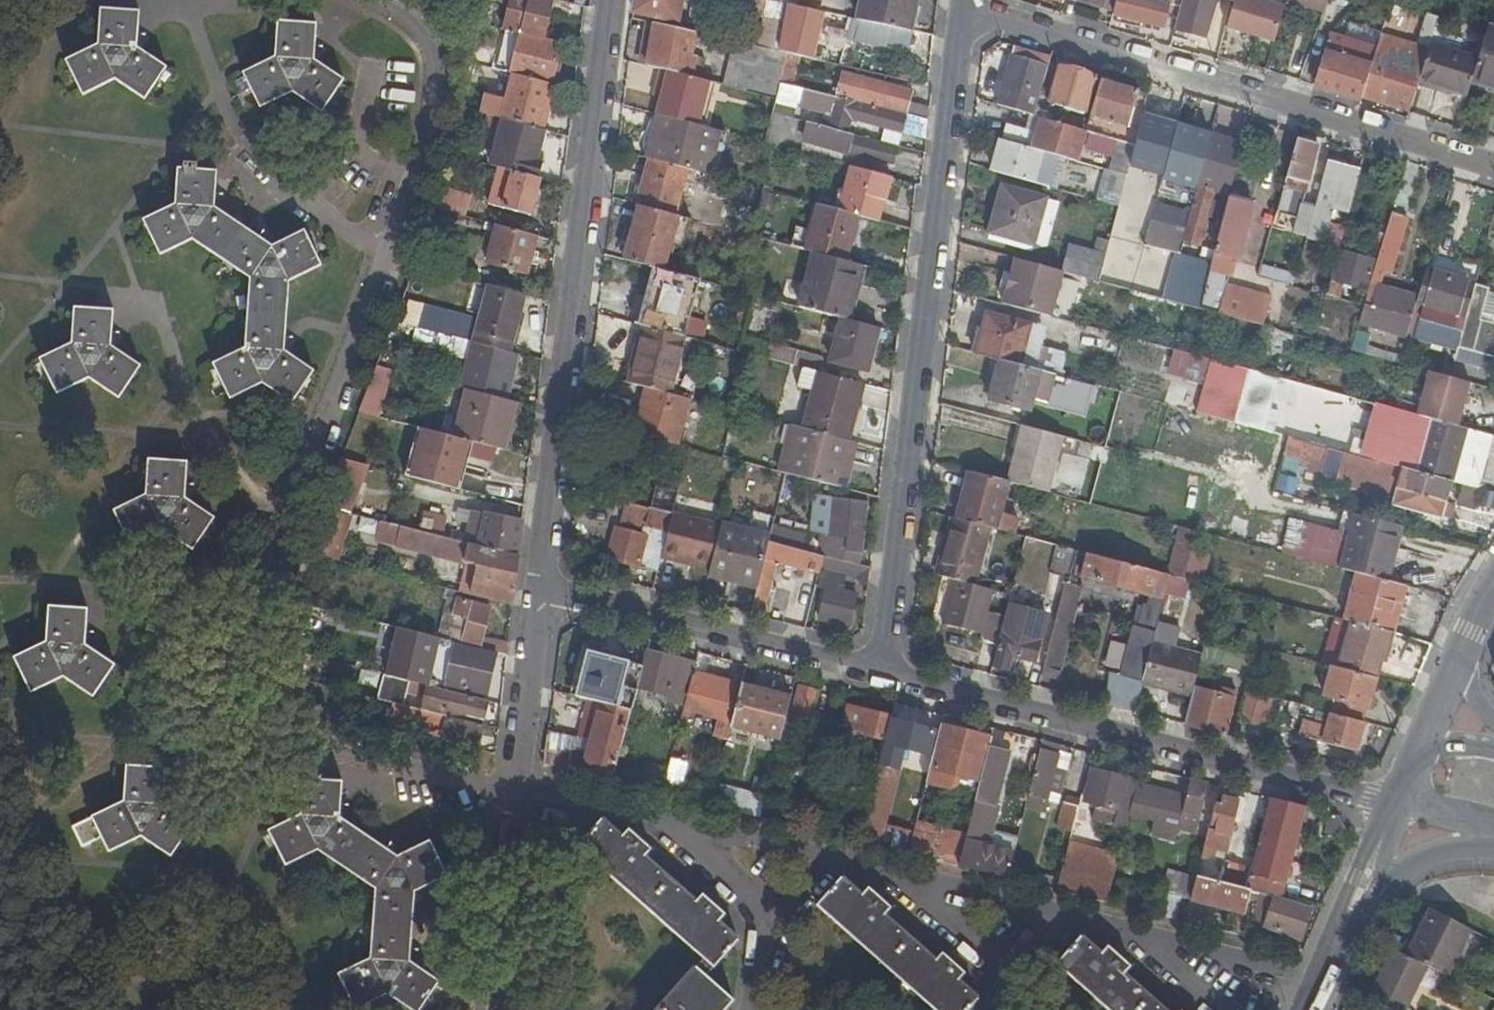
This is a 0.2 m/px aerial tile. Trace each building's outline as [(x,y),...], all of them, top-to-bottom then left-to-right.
[(504,29),(509,30),(521,33),(545,39),(546,32),(555,0),(511,0),(504,29)] [(682,0),(637,0),(635,10),(678,19),(682,0)] [(688,21),(699,23),(704,0),(693,0),(688,21)] [(735,6),(734,11),(756,16),(758,8),(766,10),(759,46),(780,51),(788,3),(774,0),(708,0),(735,6)] [(861,19),(862,19),(884,24),(913,31),(915,32),(919,13),(914,13),(916,0),(865,0),(861,19)] [(1115,10),(1117,0),(1084,0),(1115,10)] [(1182,8),(1184,0),(1117,0),(1115,10),(1114,15),(1118,16),(1117,22),(1136,27),(1137,21),(1167,28),(1173,5),(1182,8)] [(1175,30),(1207,39),(1217,4),(1204,0),(1184,0),(1182,8),(1175,30)] [(1324,11),(1328,0),(1287,0),(1324,11)] [(1361,99),(1362,95),(1381,34),(1382,31),(1363,26),(1370,0),(1349,0),(1343,20),(1338,36),(1329,34),(1314,85),(1361,99)] [(1334,17),(1330,29),(1329,34),(1338,36),(1343,20),(1349,0),(1339,0),(1334,17)] [(1478,15),(1490,18),(1493,6),(1493,0),(1483,0),(1478,15)] [(825,11),(794,4),(784,50),(814,56),(817,43),(828,46),(832,27),(821,25),(825,11)] [(136,45),(139,10),(100,7),(98,43),(66,59),(83,94),(115,78),(145,97),(166,65),(136,45)] [(1362,95),(1411,110),(1420,80),(1430,47),(1439,18),(1428,15),(1419,47),(1381,34),(1362,95)] [(884,24),(862,19),(859,36),(880,40),(879,43),(910,50),(913,31),(884,24)] [(278,20),(274,55),(243,71),(260,106),(292,90),(323,110),(344,79),(313,58),(316,23),(278,20)] [(658,22),(647,64),(652,66),(664,69),(700,78),(705,57),(692,53),(698,31),(658,22)] [(1488,26),(1477,61),(1472,79),(1493,86),(1493,28),(1488,26)] [(509,30),(498,69),(513,73),(551,84),(562,43),(550,40),(545,39),(521,33),(509,30)] [(735,40),(724,84),(776,97),(780,81),(787,53),(781,51),(780,51),(759,46),(735,40)] [(1010,83),(1003,106),(1025,113),(1037,116),(1039,116),(1057,55),(1022,44),(1018,56),(1025,58),(1016,85),(1010,83)] [(1420,80),(1467,95),(1472,79),(1477,61),(1430,47),(1420,80)] [(793,85),(801,56),(787,53),(780,81),(793,85)] [(1061,66),(1049,102),(1060,105),(1059,110),(1064,112),(1066,107),(1085,112),(1096,77),(1061,66)] [(668,87),(660,114),(661,115),(707,126),(718,82),(700,78),(664,69),(660,85),(668,87)] [(543,128),(555,85),(551,84),(513,73),(506,100),(488,94),(483,112),(504,118),(543,128)] [(841,73),(835,95),(837,96),(854,100),(854,97),(907,111),(910,102),(912,92),(841,73)] [(785,115),(793,85),(780,81),(776,97),(773,111),(772,112),(785,115)] [(1149,95),(1102,81),(1092,113),(1140,128),(1149,95)] [(827,113),(824,125),(848,131),(851,118),(884,126),(898,130),(903,131),(906,116),(878,110),(878,106),(854,100),(837,96),(832,114),(827,113)] [(926,105),(910,102),(907,111),(907,113),(925,118),(925,117),(926,105)] [(1175,139),(1174,139),(1173,142),(1171,151),(1167,163),(1184,167),(1194,132),(1198,118),(1200,108),(1185,103),(1175,139)] [(804,136),(808,122),(787,116),(785,115),(772,112),(765,142),(773,144),(779,146),(783,131),(804,136)] [(907,113),(906,116),(903,131),(923,136),(925,118),(907,113)] [(1025,113),(1021,128),(1032,132),(1037,116),(1025,113)] [(707,126),(661,115),(650,157),(651,158),(688,168),(712,175),(724,131),(707,126)] [(1077,161),(1086,131),(1039,116),(1037,116),(1032,132),(1021,128),(1001,123),(997,138),(1002,140),(1057,156),(1077,161)] [(543,128),(504,118),(491,164),(501,167),(514,171),(539,177),(542,163),(537,161),(545,129),(543,128)] [(1198,118),(1194,132),(1198,134),(1202,119),(1198,118)] [(854,135),(855,133),(848,131),(824,125),(808,122),(804,136),(804,138),(894,161),(898,147),(854,135)] [(894,143),(898,130),(884,126),(881,140),(894,143)] [(1245,145),(1211,134),(1198,184),(1200,184),(1190,223),(1205,227),(1209,216),(1219,218),(1222,204),(1213,201),(1216,189),(1232,193),(1245,145)] [(467,140),(454,136),(450,153),(462,157),(467,140)] [(1161,139),(1153,137),(1151,145),(1158,147),(1161,139)] [(1319,144),(1298,138),(1283,196),(1302,202),(1319,144)] [(1151,145),(1136,141),(1135,146),(1131,163),(1127,176),(1119,205),(1111,235),(1111,237),(1110,239),(1106,255),(1104,264),(1099,281),(1116,285),(1129,233),(1126,232),(1138,189),(1143,190),(1148,169),(1154,170),(1164,173),(1167,163),(1171,151),(1173,142),(1161,139),(1158,147),(1151,145)] [(1049,186),(1057,156),(1002,140),(994,171),(1049,186)] [(1120,141),(1111,171),(1127,176),(1131,163),(1135,146),(1120,141)] [(651,158),(638,204),(641,205),(675,214),(683,186),(688,168),(651,158)] [(252,276),(245,347),(213,362),(229,398),(263,382),(292,402),(315,369),(284,349),(290,280),(323,264),(306,229),(274,244),(214,205),(217,170),(196,168),(197,164),(185,163),(185,167),(178,167),(175,203),(144,218),(161,253),(193,238),(252,276)] [(1405,163),(1401,190),(1413,192),(1417,165),(1405,163)] [(1318,203),(1317,202),(1316,205),(1310,229),(1308,235),(1325,240),(1330,221),(1347,225),(1351,211),(1350,210),(1361,173),(1328,164),(1318,203)] [(853,166),(841,210),(861,215),(874,219),(879,197),(885,199),(892,176),(853,166)] [(531,215),(542,178),(539,177),(514,171),(501,167),(492,203),(531,215)] [(1107,170),(1098,199),(1112,203),(1118,205),(1119,205),(1127,176),(1111,171),(1107,170)] [(1161,185),(1164,173),(1154,170),(1151,182),(1161,185)] [(761,188),(739,182),(734,199),(756,205),(761,188)] [(470,193),(441,185),(434,207),(464,215),(470,193)] [(684,217),(693,188),(683,186),(675,214),(679,215),(684,217)] [(1046,200),(1003,188),(998,206),(1041,218),(1046,200)] [(879,197),(874,219),(879,220),(885,199),(879,197)] [(1220,297),(1216,313),(1263,326),(1266,327),(1274,297),(1225,284),(1235,247),(1240,248),(1252,204),(1231,198),(1213,262),(1205,292),(1220,297)] [(1059,204),(1046,200),(1041,218),(1034,245),(1033,250),(1048,246),(1059,204)] [(1310,229),(1316,205),(1304,202),(1296,234),(1308,237),(1308,235),(1310,229)] [(848,261),(861,215),(841,210),(816,203),(803,249),(816,252),(848,261)] [(1116,213),(1118,205),(1112,203),(1110,211),(1116,213)] [(664,269),(679,215),(675,214),(641,205),(626,259),(659,268),(664,269)] [(1041,218),(998,206),(991,233),(1034,245),(1041,218)] [(1407,224),(1390,219),(1370,290),(1365,305),(1412,318),(1413,318),(1417,303),(1378,292),(1385,267),(1394,269),(1407,224)] [(1342,245),(1347,225),(1330,221),(1325,240),(1342,245)] [(498,225),(489,222),(487,229),(496,232),(498,225)] [(1205,227),(1190,223),(1186,235),(1202,239),(1205,227)] [(494,239),(491,251),(488,262),(527,273),(532,256),(533,250),(538,235),(498,225),(496,232),(494,239)] [(1184,235),(1150,226),(1145,246),(1178,255),(1184,235)] [(1188,288),(1205,292),(1213,262),(1197,257),(1202,239),(1186,235),(1182,255),(1195,259),(1188,288)] [(484,249),(491,251),(494,239),(487,237),(484,249)] [(800,306),(816,252),(803,249),(763,238),(749,292),(756,294),(762,296),(800,306)] [(1068,245),(1061,271),(1067,273),(1099,281),(1104,264),(1106,255),(1068,245)] [(1353,254),(1341,250),(1333,279),(1345,283),(1353,254)] [(848,319),(863,265),(848,261),(816,252),(800,306),(844,318),(848,319)] [(1345,283),(1359,287),(1367,257),(1353,254),(1345,283)] [(1359,287),(1368,289),(1376,260),(1367,257),(1359,287)] [(1061,271),(1016,258),(1012,274),(1009,289),(1006,304),(1057,317),(1067,273),(1061,271)] [(1280,265),(1265,261),(1261,277),(1275,281),(1280,265)] [(687,337),(703,280),(664,269),(659,268),(644,325),(679,335),(686,337),(687,337)] [(1476,283),(1428,269),(1417,303),(1413,318),(1411,323),(1420,326),(1416,339),(1458,350),(1463,332),(1476,285),(1476,283)] [(1012,274),(1005,272),(1002,287),(1009,289),(1012,274)] [(1162,278),(1157,297),(1168,300),(1173,281),(1162,278)] [(1345,283),(1333,279),(1328,295),(1365,305),(1370,290),(1368,289),(1359,287),(1345,283)] [(481,314),(474,343),(510,352),(526,294),(489,284),(488,289),(482,312),(481,314)] [(732,288),(717,284),(715,293),(729,297),(732,288)] [(488,289),(476,285),(469,309),(482,312),(488,289)] [(1476,285),(1463,332),(1458,350),(1455,360),(1492,370),(1493,361),(1493,324),(1480,320),(1488,289),(1476,285)] [(1220,297),(1205,292),(1201,309),(1216,313),(1220,297)] [(762,296),(756,294),(752,308),(759,310),(762,296)] [(1412,318),(1365,305),(1358,328),(1405,341),(1412,318)] [(89,377),(117,397),(140,365),(110,345),(113,310),(74,307),(71,343),(39,358),(57,393),(89,377)] [(738,326),(747,328),(750,315),(741,313),(738,326)] [(988,313),(977,354),(1002,360),(1035,369),(1045,329),(988,313)] [(848,319),(844,318),(831,361),(867,372),(880,327),(848,319)] [(409,326),(394,322),(393,326),(378,365),(390,368),(392,369),(409,326)] [(1408,337),(1416,339),(1420,326),(1411,323),(1408,337)] [(664,392),(679,335),(644,325),(642,325),(637,345),(643,346),(633,384),(647,388),(664,392)] [(1268,374),(1280,331),(1266,327),(1263,326),(1252,369),(1268,374)] [(453,337),(418,328),(413,346),(449,356),(453,337)] [(1368,339),(1356,336),(1352,350),(1364,353),(1365,350),(1368,339)] [(789,349),(744,337),(741,351),(803,368),(820,372),(821,372),(826,358),(789,349)] [(506,399),(517,354),(510,352),(474,343),(462,387),(471,389),(506,399)] [(1399,363),(1399,360),(1365,350),(1364,353),(1399,363)] [(1055,375),(1035,369),(1002,360),(991,400),(1029,411),(1035,391),(1050,395),(1055,375)] [(1435,365),(1425,362),(1423,369),(1431,371),(1433,372),(1435,365)] [(378,365),(376,364),(358,411),(377,416),(390,368),(378,365)] [(1240,366),(1225,420),(1236,423),(1251,369),(1240,366)] [(814,393),(804,428),(850,440),(851,441),(866,384),(821,372),(820,372),(803,368),(798,388),(814,393)] [(1262,430),(1276,376),(1268,374),(1252,369),(1251,369),(1236,423),(1262,430)] [(1433,372),(1431,371),(1419,415),(1428,417),(1457,425),(1470,382),(1433,372)] [(1094,385),(1055,375),(1050,395),(1089,406),(1094,385)] [(678,444),(690,399),(664,392),(647,388),(635,433),(678,444)] [(506,399),(471,389),(458,437),(467,440),(473,441),(504,449),(516,401),(506,399)] [(1428,417),(1414,471),(1450,481),(1465,427),(1457,425),(1428,417)] [(411,476),(424,428),(417,426),(404,474),(411,476)] [(842,468),(850,440),(804,428),(793,426),(782,472),(845,488),(850,470),(842,468)] [(1023,426),(1008,482),(1048,492),(1062,436),(1023,426)] [(455,488),(467,440),(458,437),(424,428),(411,476),(455,488)] [(473,441),(467,440),(455,488),(461,489),(473,441)] [(842,468),(850,470),(857,442),(851,441),(850,440),(842,468)] [(1283,440),(1277,470),(1298,474),(1304,445),(1283,440)] [(348,511),(366,464),(340,458),(322,504),(348,511)] [(184,497),(187,462),(148,459),(145,496),(114,510),(130,545),(163,530),(192,550),(214,517),(184,497)] [(1441,517),(1450,481),(1414,471),(1405,468),(1395,504),(1441,517)] [(1275,471),(1270,490),(1294,496),(1299,477),(1275,471)] [(1008,482),(970,472),(957,518),(995,528),(1016,534),(1021,518),(1000,512),(1008,482)] [(629,501),(673,512),(678,491),(657,486),(656,489),(633,483),(629,501)] [(1069,484),(1066,497),(1080,500),(1083,487),(1069,484)] [(820,519),(823,520),(831,520),(829,534),(822,533),(822,543),(862,553),(868,501),(834,497),(832,514),(821,513),(820,519)] [(673,512),(629,501),(624,521),(646,526),(644,535),(616,528),(608,558),(623,562),(628,563),(658,571),(662,557),(664,547),(668,532),(673,512)] [(486,512),(473,509),(466,541),(478,544),(486,512)] [(1349,536),(1341,568),(1357,572),(1397,583),(1403,560),(1413,529),(1344,510),(1338,533),(1349,536)] [(486,512),(478,544),(518,554),(522,521),(486,512)] [(711,566),(721,524),(673,512),(668,532),(664,547),(662,557),(678,562),(679,558),(711,566)] [(957,518),(954,517),(937,575),(953,579),(978,585),(995,528),(957,518)] [(1327,563),(1334,527),(1284,518),(1277,554),(1327,563)] [(478,564),(471,595),(512,606),(518,554),(478,544),(466,541),(383,520),(379,538),(478,564)] [(831,520),(823,520),(822,533),(829,534),(831,520)] [(760,533),(762,524),(752,521),(749,530),(760,533)] [(1181,527),(1165,523),(1158,550),(1174,554),(1181,527)] [(773,526),(762,524),(760,533),(749,530),(723,524),(711,575),(730,580),(731,574),(759,580),(769,541),(773,526)] [(809,534),(773,525),(773,526),(769,541),(804,550),(809,534)] [(1174,554),(1169,574),(1171,575),(1184,578),(1187,566),(1197,531),(1181,527),(1174,554)] [(806,569),(819,573),(820,569),(824,555),(804,550),(769,541),(759,580),(757,587),(751,614),(763,617),(777,561),(798,567),(806,569)] [(1051,570),(1067,574),(1073,549),(1057,545),(1051,570)] [(1086,560),(1088,553),(1073,549),(1067,574),(1067,575),(1074,576),(1078,558),(1086,560)] [(1120,674),(1144,680),(1145,677),(1153,643),(1170,575),(1088,553),(1086,560),(1082,578),(1149,595),(1147,603),(1144,602),(1143,607),(1138,625),(1133,624),(1120,674)] [(862,585),(869,586),(871,567),(824,555),(820,569),(822,570),(818,587),(826,590),(819,618),(850,625),(857,596),(841,592),(845,573),(863,578),(862,585)] [(1199,570),(1187,566),(1184,578),(1196,582),(1199,570)] [(806,569),(798,567),(796,574),(804,576),(806,569)] [(1393,634),(1406,585),(1397,583),(1357,572),(1345,621),(1351,623),(1393,634)] [(730,580),(757,587),(759,580),(731,574),(730,580)] [(1074,576),(1067,575),(1044,667),(1059,671),(1059,669),(1080,585),(1073,583),(1075,577),(1074,576)] [(980,641),(998,645),(1002,631),(1009,603),(1011,594),(978,585),(953,579),(943,623),(981,634),(980,641)] [(456,597),(449,595),(445,612),(452,614),(456,597)] [(461,639),(480,644),(482,636),(490,607),(456,597),(452,614),(445,612),(438,637),(455,641),(460,642),(461,639)] [(998,645),(993,666),(1010,670),(1013,656),(1035,662),(1048,613),(1009,603),(1002,631),(998,645)] [(1138,625),(1143,607),(1138,605),(1133,624),(1138,625)] [(30,692),(62,676),(93,697),(114,665),(85,644),(88,609),(48,606),(46,642),(13,658),(30,692)] [(1351,623),(1339,668),(1376,678),(1381,662),(1385,663),(1393,634),(1351,623)] [(486,693),(496,653),(454,644),(455,641),(438,637),(401,627),(390,676),(410,681),(443,689),(444,683),(486,693)] [(482,636),(480,644),(479,647),(506,654),(508,642),(482,636)] [(1159,681),(1158,687),(1192,696),(1194,688),(1199,666),(1202,655),(1153,643),(1145,677),(1159,681)] [(601,646),(599,654),(613,657),(615,649),(601,646)] [(1222,651),(1204,646),(1202,655),(1199,666),(1217,670),(1222,651)] [(667,703),(683,708),(692,674),(695,662),(646,650),(636,686),(668,695),(667,703)] [(587,651),(576,696),(601,703),(628,710),(636,675),(623,671),(625,660),(613,657),(599,654),(587,651)] [(1339,668),(1333,666),(1324,698),(1336,701),(1332,715),(1362,723),(1366,709),(1367,709),(1376,678),(1339,668)] [(1061,670),(1059,669),(1059,671),(1044,667),(1042,674),(1059,679),(1061,670)] [(694,672),(686,708),(723,717),(721,727),(730,730),(731,726),(733,720),(742,684),(694,672)] [(1159,681),(1145,677),(1144,680),(1143,683),(1158,687),(1159,681)] [(425,696),(422,709),(480,724),(481,724),(487,700),(443,689),(410,681),(407,692),(425,696)] [(791,697),(742,684),(733,720),(731,726),(781,738),(791,697)] [(812,719),(818,690),(799,685),(793,714),(812,719)] [(1219,694),(1194,688),(1192,696),(1185,725),(1225,735),(1235,692),(1221,688),(1219,694)] [(1262,724),(1269,698),(1244,691),(1238,718),(1262,724)] [(584,774),(613,781),(628,722),(630,710),(628,710),(601,703),(584,774)] [(476,744),(480,724),(422,709),(407,705),(405,716),(425,721),(424,725),(444,730),(443,736),(476,744)] [(865,732),(864,735),(884,740),(890,717),(849,706),(844,727),(865,732)] [(1356,751),(1364,723),(1362,723),(1332,715),(1329,727),(1307,722),(1303,738),(1357,753),(1358,752),(1356,751)] [(934,730),(891,719),(885,743),(877,771),(859,842),(875,846),(889,791),(892,791),(903,746),(929,752),(934,730)] [(953,773),(980,780),(989,747),(991,738),(971,732),(959,729),(960,725),(947,722),(946,726),(942,725),(931,767),(934,768),(930,783),(949,788),(953,773)] [(557,734),(548,732),(546,745),(554,747),(557,734)] [(546,745),(544,764),(579,773),(584,754),(574,752),(577,739),(557,734),(554,747),(546,745)] [(865,768),(877,771),(885,743),(873,740),(865,768)] [(1059,754),(1062,745),(1043,740),(1028,795),(1044,800),(1044,801),(1047,802),(1047,800),(1050,788),(1061,791),(1067,772),(1055,769),(1059,754)] [(1008,752),(989,747),(980,780),(965,839),(958,866),(1007,878),(1009,867),(1013,853),(983,845),(987,831),(1008,752)] [(1055,769),(1067,772),(1071,757),(1059,754),(1055,769)] [(685,764),(670,759),(666,775),(662,793),(676,797),(685,764)] [(109,852),(140,837),(170,856),(192,823),(163,804),(164,769),(126,767),(124,801),(71,826),(81,845),(101,836),(109,852)] [(1138,781),(1093,769),(1085,800),(1101,804),(1117,809),(1113,823),(1126,826),(1129,814),(1137,785),(1138,781)] [(645,770),(640,788),(662,793),(666,775),(645,770)] [(389,993),(414,1009),(419,1009),(439,981),(410,961),(416,893),(449,877),(429,841),(399,857),(340,817),(343,782),(320,780),(320,777),(311,776),(311,780),(304,780),(301,815),(269,830),(286,865),(320,849),(377,888),(371,959),(340,974),(357,1009),(389,993)] [(1195,830),(1208,782),(1192,778),(1187,798),(1137,785),(1129,814),(1154,820),(1151,832),(1176,839),(1179,826),(1195,830)] [(1047,800),(1047,802),(1058,805),(1061,791),(1050,788),(1047,800)] [(1044,800),(1028,795),(1025,808),(1041,812),(1044,801),(1044,800)] [(1065,797),(1064,802),(1079,806),(1080,801),(1065,797)] [(1220,806),(1216,805),(1202,855),(1209,857),(1215,851),(1216,847),(1229,850),(1233,835),(1231,834),(1236,817),(1241,818),(1246,798),(1240,797),(1239,800),(1223,797),(1220,806)] [(1305,808),(1268,798),(1250,869),(1245,888),(1251,890),(1274,896),(1282,898),(1305,808)] [(760,818),(764,803),(749,799),(745,814),(760,818)] [(1057,830),(1072,834),(1079,806),(1064,802),(1057,830)] [(1117,809),(1101,804),(1100,809),(1105,811),(1102,820),(1113,823),(1117,809)] [(847,810),(843,825),(859,829),(862,813),(847,810)] [(659,1009),(724,1009),(732,1000),(706,977),(738,942),(718,924),(724,916),(703,897),(696,905),(642,858),(649,850),(627,831),(620,838),(600,821),(577,847),(704,960),(659,1009)] [(1017,839),(987,831),(983,845),(1013,853),(1017,839)] [(899,832),(894,850),(908,854),(913,835),(899,832)] [(958,866),(965,839),(940,833),(938,841),(926,838),(922,857),(958,866)] [(1090,858),(1067,852),(1063,869),(1086,875),(1090,858)] [(1221,869),(1218,881),(1245,888),(1250,869),(1237,866),(1235,872),(1221,869)] [(1036,878),(1037,874),(1009,867),(1007,878),(1029,883),(1031,877),(1036,878)] [(1086,875),(1063,869),(1060,880),(1057,890),(1106,902),(1110,881),(1086,875)] [(1183,897),(1240,911),(1245,913),(1249,899),(1251,890),(1245,888),(1218,881),(1197,876),(1168,869),(1162,892),(1166,893),(1183,897)] [(1060,880),(1037,874),(1036,878),(1031,877),(1029,883),(1057,890),(1060,880)] [(976,999),(956,981),(962,973),(941,954),(934,962),(882,916),(889,908),(867,888),(860,896),(840,878),(815,905),(933,1009),(966,1009),(976,999)] [(1268,914),(1274,896),(1251,890),(1249,899),(1258,902),(1255,909),(1268,914)] [(1183,897),(1166,893),(1161,910),(1179,914),(1183,897)] [(1310,908),(1274,896),(1268,914),(1255,909),(1251,924),(1263,928),(1264,926),(1300,939),(1310,908)] [(1467,925),(1426,905),(1403,950),(1423,961),(1443,971),(1467,925)] [(1122,975),(1128,967),(1105,947),(1098,955),(1079,938),(1055,966),(1106,1009),(1162,1009),(1122,975)] [(1368,992),(1401,1009),(1423,961),(1403,950),(1390,944),(1368,992)]
